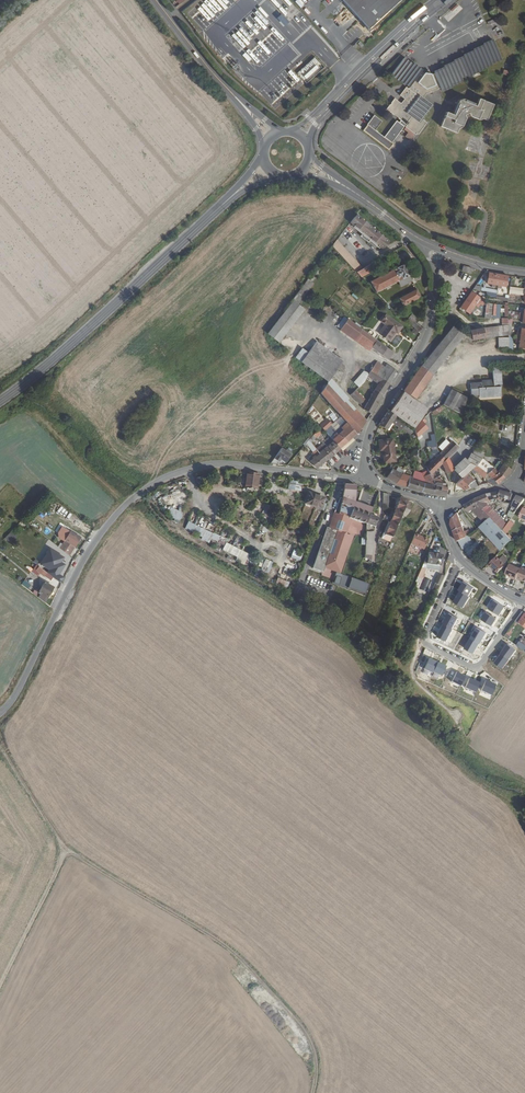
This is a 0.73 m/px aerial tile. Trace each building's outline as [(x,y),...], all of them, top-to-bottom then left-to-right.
[(401,0),(343,0),(370,29),(401,0)] [(446,67),(436,71),(437,73),(442,86),(444,90),(453,86),(453,85),(463,80),(463,79),(473,75),(473,74),(482,69),(482,68),(492,64),(492,63),(502,58),(494,39),(485,43),(485,44),(474,49),(474,51),(465,55),(466,56),(455,60),(456,61),(445,66),(446,67)] [(404,58),(392,74),(401,81),(402,80),(411,87),(409,88),(407,86),(401,94),(406,98),(408,100),(404,104),(402,102),(396,97),(392,102),(393,104),(392,105),(390,104),(387,109),(401,120),(407,124),(408,125),(406,126),(415,133),(417,132),(418,132),(428,121),(423,117),(432,106),(422,98),(418,94),(422,89),(414,82),(423,71),(423,70),(415,63),(413,64),(404,58)] [(426,74),(420,81),(425,86),(436,81),(433,74),(430,68),(426,74)] [(423,71),(414,82),(422,89),(418,94),(422,98),(427,92),(442,86),(437,73),(433,74),(436,81),(425,86),(420,81),(426,74),(423,71)] [(459,100),(453,114),(447,111),(441,126),(456,133),(458,129),(462,128),(466,118),(471,116),(480,121),(484,119),(487,121),(494,105),(480,99),(478,105),(463,98),(459,100)] [(392,142),(407,124),(401,120),(400,122),(397,120),(385,137),(376,130),(383,121),(375,115),(367,124),(368,125),(364,130),(389,149),(393,143),(392,142)] [(353,224),(381,246),(383,248),(384,247),(389,241),(356,215),(351,222),(353,224)] [(352,226),(368,238),(371,241),(379,248),(381,246),(353,224),(352,226)] [(333,246),(357,272),(364,268),(337,240),(332,246),(333,246)] [(364,268),(357,272),(360,275),(373,269),(371,266),(370,264),(364,268)] [(404,264),(371,280),(377,291),(399,280),(409,275),(404,264)] [(489,273),(487,283),(493,284),(492,287),(496,288),(496,285),(499,285),(499,289),(502,289),(503,286),(506,286),(508,276),(489,273)] [(399,280),(401,286),(412,280),(409,275),(399,280)] [(305,279),(289,299),(297,304),(298,303),(311,283),(307,280),(305,279)] [(399,298),(404,306),(421,297),(416,289),(399,298)] [(508,300),(509,295),(497,293),(487,291),(486,295),(496,296),(496,299),(508,300)] [(471,292),(460,307),(469,313),(477,302),(483,303),(483,302),(484,299),(479,298),(471,292)] [(292,301),(268,334),(279,342),(304,310),(292,301)] [(508,315),(508,317),(523,319),(522,323),(524,323),(524,309),(523,313),(508,311),(508,315)] [(386,325),(379,333),(389,340),(395,332),(397,330),(399,331),(402,327),(386,315),(381,321),(386,325)] [(414,315),(407,322),(419,332),(423,328),(417,324),(420,320),(414,315)] [(356,336),(391,361),(396,354),(362,329),(348,319),(344,324),(340,329),(355,339),(356,336)] [(483,328),(485,338),(509,335),(509,328),(508,324),(508,323),(483,328)] [(453,326),(421,365),(433,374),(464,336),(453,326)] [(471,330),(473,340),(485,338),(483,328),(471,330)] [(516,342),(519,343),(519,347),(524,348),(524,329),(522,328),(521,333),(518,332),(516,342)] [(499,337),(499,347),(509,347),(509,336),(499,337)] [(316,341),(301,362),(329,381),(343,361),(316,341)] [(402,359),(396,354),(391,361),(398,366),(402,359)] [(371,370),(389,383),(397,371),(389,365),(384,362),(382,365),(377,362),(374,366),(373,364),(372,366),(373,367),(371,370)] [(470,383),(471,395),(480,395),(486,395),(486,397),(501,396),(501,386),(502,386),(501,364),(492,364),(493,380),(493,382),(490,382),(490,380),(485,380),(485,382),(482,383),(470,383)] [(421,365),(404,390),(415,398),(433,374),(421,365)] [(371,370),(364,380),(361,383),(364,386),(367,383),(370,377),(379,383),(372,394),(380,399),(389,383),(371,370)] [(327,401),(348,425),(356,434),(363,424),(327,384),(320,393),(327,401)] [(349,394),(359,403),(364,399),(355,389),(349,394)] [(452,389),(444,403),(464,414),(471,400),(452,389)] [(404,392),(391,411),(414,427),(428,409),(404,392)] [(320,393),(312,405),(318,411),(327,401),(320,393)] [(372,394),(363,409),(371,414),(380,399),(372,394)] [(306,413),(318,427),(319,426),(326,433),(328,432),(325,429),(331,423),(325,417),(324,418),(318,411),(312,405),(306,413)] [(432,411),(434,414),(442,409),(440,406),(432,411)] [(333,422),(338,418),(330,408),(326,412),(333,422)] [(389,410),(378,424),(387,429),(393,422),(397,425),(396,426),(398,428),(399,427),(409,434),(414,429),(389,410)] [(425,417),(414,429),(417,437),(428,427),(423,422),(431,414),(431,412),(428,413),(425,417)] [(330,437),(333,441),(340,448),(352,438),(356,434),(348,425),(337,434),(335,432),(330,437)] [(318,427),(320,429),(320,428),(327,436),(328,435),(326,433),(319,426),(318,427)] [(352,438),(340,448),(343,451),(354,440),(352,438)] [(378,440),(379,449),(382,449),(383,462),(394,462),(392,439),(378,440)] [(327,446),(333,454),(340,448),(333,441),(327,446)] [(438,448),(442,451),(439,454),(446,460),(448,458),(458,447),(452,441),(448,444),(447,443),(446,444),(447,445),(446,446),(441,441),(439,443),(441,445),(438,448)] [(327,446),(319,453),(325,461),(333,454),(327,446)] [(280,462),(282,459),(287,463),(293,454),(282,447),(274,458),(280,462)] [(312,460),(311,461),(316,468),(325,461),(319,453),(317,450),(312,454),(315,456),(312,459),(312,460)] [(472,453),(482,459),(483,455),(474,450),(472,453)] [(472,453),(467,461),(475,466),(476,464),(482,459),(472,453)] [(439,454),(427,468),(428,471),(430,475),(433,473),(442,463),(446,473),(451,471),(454,469),(448,458),(446,460),(439,454)] [(464,459),(454,469),(462,478),(470,470),(475,466),(467,461),(464,459)] [(476,464),(481,468),(482,469),(486,473),(493,468),(482,459),(476,464)] [(496,470),(498,471),(505,477),(511,469),(503,464),(499,461),(498,461),(493,468),(496,470)] [(475,466),(470,470),(473,474),(476,471),(483,477),(486,473),(482,469),(480,470),(479,469),(481,468),(476,464),(475,466)] [(392,468),(386,477),(396,484),(402,474),(392,468)] [(493,468),(486,473),(491,478),(498,471),(496,470),(493,468)] [(462,478),(456,484),(464,490),(469,487),(470,488),(474,487),(472,482),(473,481),(476,487),(479,486),(477,480),(475,478),(473,474),(470,470),(462,478)] [(412,479),(409,478),(407,487),(433,494),(433,493),(435,486),(433,482),(433,481),(430,475),(428,471),(423,473),(423,474),(414,471),(412,479)] [(491,478),(487,479),(488,482),(491,482),(494,485),(497,484),(505,477),(498,471),(491,478)] [(247,472),(245,486),(257,488),(259,474),(247,472)] [(407,487),(409,478),(408,478),(408,477),(402,474),(396,484),(407,487)] [(291,483),(291,491),(302,490),(301,482),(291,483)] [(441,487),(440,494),(446,495),(447,488),(447,484),(446,484),(441,483),(433,482),(435,486),(441,487)] [(487,494),(489,500),(500,497),(501,491),(487,494)] [(501,491),(500,497),(511,500),(513,493),(501,491)] [(309,493),(305,504),(323,511),(327,500),(309,493)] [(487,494),(473,500),(485,513),(490,508),(484,502),(489,500),(487,494)] [(517,495),(510,510),(514,513),(524,498),(517,495)] [(393,515),(392,517),(390,517),(385,515),(383,519),(390,522),(387,530),(383,539),(390,543),(397,525),(402,513),(408,500),(400,497),(395,510),(393,515)] [(475,513),(485,522),(490,518),(485,513),(473,500),(465,505),(467,509),(468,510),(469,511),(469,512),(472,514),(475,513)] [(340,504),(337,515),(341,516),(349,518),(353,508),(346,506),(340,504)] [(168,514),(181,520),(184,513),(171,507),(168,514)] [(353,508),(349,518),(366,524),(369,515),(370,514),(367,513),(353,508)] [(485,513),(490,518),(502,530),(507,523),(490,508),(485,513)] [(369,515),(366,524),(366,526),(369,527),(370,525),(375,526),(378,517),(372,515),(373,512),(370,512),(370,514),(369,515)] [(451,524),(458,541),(460,540),(469,534),(468,530),(464,532),(458,513),(453,519),(451,524)] [(337,515),(334,514),(329,529),(327,528),(314,570),(325,573),(327,565),(330,566),(331,564),(341,567),(351,536),(345,534),(350,519),(349,518),(341,516),(337,515)] [(461,516),(469,527),(471,525),(464,514),(461,516)] [(481,526),(504,549),(513,540),(502,530),(490,518),(485,522),(481,526)] [(211,540),(224,545),(227,537),(188,523),(185,531),(210,541),(211,540)] [(378,536),(377,542),(389,547),(390,543),(383,539),(387,530),(385,529),(384,532),(380,531),(378,536)] [(5,539),(14,544),(18,536),(10,531),(5,539)] [(63,543),(73,550),(81,537),(71,531),(63,543)] [(415,534),(411,544),(424,550),(428,540),(415,534)] [(469,534),(460,540),(463,548),(473,543),(469,534)] [(371,537),(365,537),(365,543),(372,544),(374,536),(371,537)] [(244,565),(250,554),(226,543),(223,550),(237,557),(236,561),(244,565)] [(300,561),(303,553),(294,550),(291,558),(300,561)] [(426,558),(424,563),(426,564),(440,566),(442,556),(428,554),(428,559),(426,558)] [(495,557),(487,566),(490,569),(491,568),(497,574),(504,566),(495,557)] [(266,559),(260,572),(268,575),(274,562),(266,559)] [(56,560),(48,573),(55,579),(60,583),(63,579),(59,576),(58,574),(64,565),(56,560)] [(426,564),(424,563),(416,581),(420,583),(422,579),(422,578),(426,568),(425,567),(426,564)] [(512,578),(516,580),(517,579),(521,569),(510,564),(506,574),(509,576),(513,577),(512,578)] [(36,570),(44,576),(46,575),(50,578),(51,577),(55,580),(55,579),(48,573),(41,568),(38,565),(36,567),(38,568),(36,570)] [(524,581),(524,569),(522,567),(521,569),(517,579),(521,580),(521,579),(523,580),(524,581)] [(365,594),(369,584),(352,577),(343,573),(342,575),(337,575),(334,582),(339,584),(347,587),(347,588),(365,595),(365,594)] [(438,574),(432,589),(436,591),(443,577),(438,574)] [(278,578),(276,584),(288,587),(290,582),(278,578)] [(25,580),(21,584),(28,589),(31,585),(25,580)] [(38,588),(36,591),(41,594),(39,598),(45,603),(54,587),(44,582),(40,589),(38,588)] [(509,630),(510,631),(517,621),(524,626),(524,614),(522,612),(509,630)]
